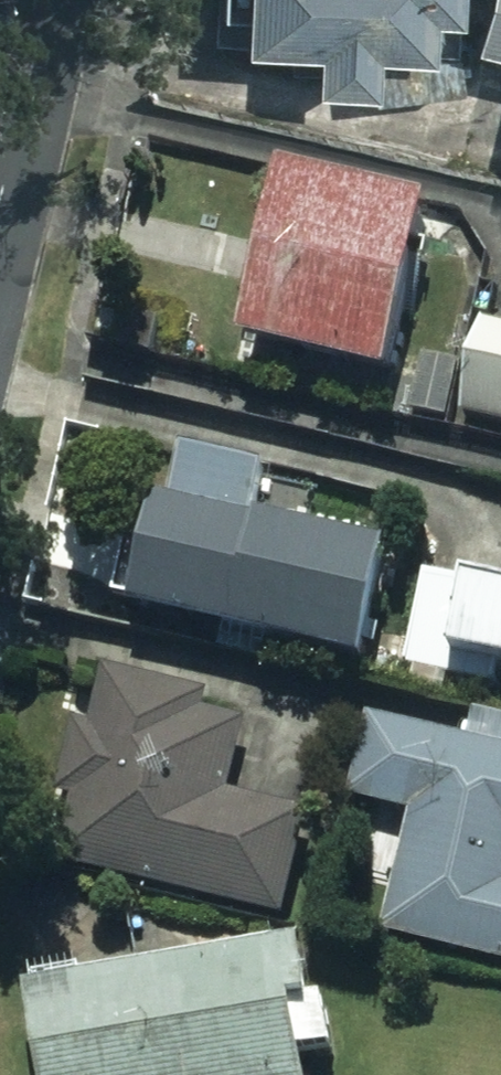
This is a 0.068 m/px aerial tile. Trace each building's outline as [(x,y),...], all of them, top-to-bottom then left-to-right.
[(252,32),(319,33),(318,73),(384,75),(385,41),(434,42),(435,5),(468,6),(468,0),(253,0),(252,32)] [(500,25),(500,0),(489,0),(484,21),(500,25)] [(440,209),(297,174),(255,345),(398,380),(440,209)] [(490,319),(467,414),(500,422),(500,322),(490,319)] [(176,505),(167,503),(142,616),(381,668),(406,556),(263,525),(275,468),(188,449),(176,505)] [(436,580),(421,648),(500,666),(500,594),(436,580)] [(59,792),(80,797),(65,862),(290,915),(314,815),(230,795),(248,722),(213,714),(217,697),(110,672),(97,730),(75,724),(59,792)] [(380,722),(362,796),(423,810),(393,933),(500,958),(500,750),(380,722)] [(42,994),(57,1074),(319,1074),(308,1007),(326,1004),(318,950),(42,994)]
